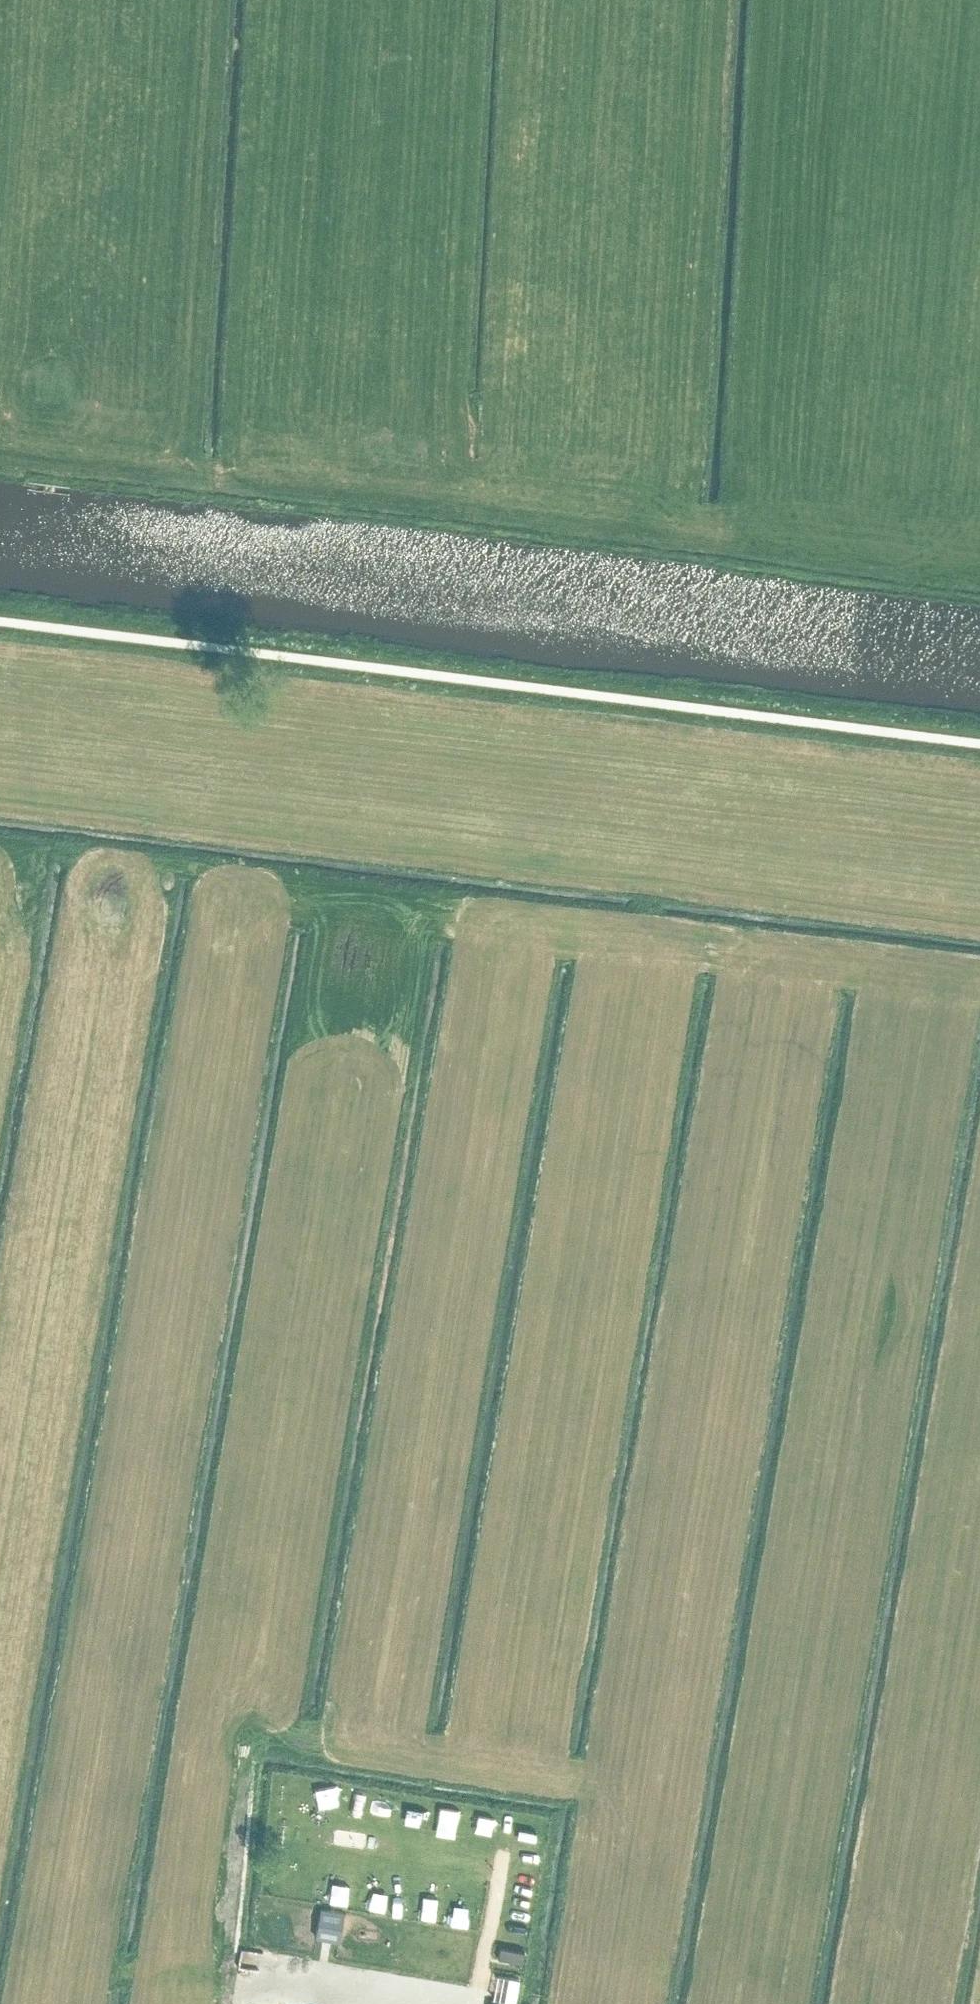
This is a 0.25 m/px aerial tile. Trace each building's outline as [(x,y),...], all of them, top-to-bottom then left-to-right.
[(394,1805),(379,1805),(379,1821),(394,1821),(394,1805)] [(292,1891),(296,1955),(322,1954),(319,1890),(292,1891)] [(341,1981),(367,1983),(371,1903),(345,1902),(341,1981)] [(414,1960),(415,1913),(397,1913),(396,1960),(414,1960)]
